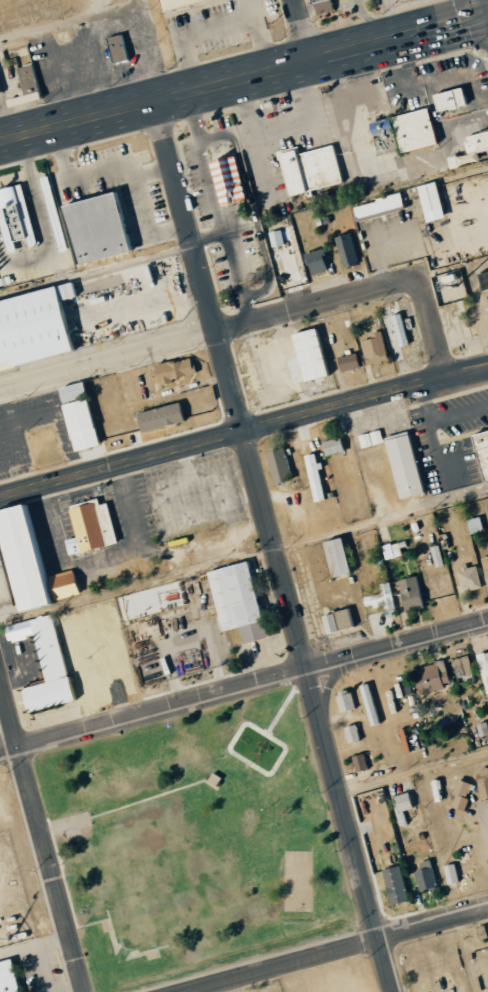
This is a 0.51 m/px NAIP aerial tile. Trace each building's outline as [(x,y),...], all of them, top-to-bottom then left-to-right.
[(165,14),(161,0),(216,0),(165,14)] [(335,0),(318,0),(321,15),(337,11),(335,0)] [(30,96),(44,92),(36,64),(22,68),(30,96)] [(440,92),(442,110),(472,106),(469,88),(440,92)] [(372,123),(380,158),(441,143),(433,108),(372,123)] [(467,137),(471,155),(487,151),(487,132),(467,137)] [(296,194),(346,182),(337,145),(303,153),(302,150),(281,155),(286,174),(291,173),(296,194)] [(211,159),(222,205),(246,199),(234,153),(211,159)] [(422,186),(432,222),(449,217),(440,181),(422,186)] [(9,252),(17,250),(15,242),(27,239),(29,247),(35,245),(37,242),(21,185),(0,190),(0,220),(9,252)] [(65,206),(79,266),(139,252),(125,192),(65,206)] [(360,219),(408,206),(404,193),(356,206),(360,219)] [(287,244),(284,229),(271,232),(275,247),(287,244)] [(346,268),(362,264),(354,233),(338,237),(346,268)] [(307,254),(313,275),(333,269),(327,248),(307,254)] [(464,285),(446,290),(442,275),(434,277),(440,303),(467,296),(464,285)] [(23,362),(24,364),(81,352),(68,288),(0,302),(0,367),(23,362)] [(413,345),(405,313),(386,317),(392,339),(400,336),(403,347),(413,345)] [(309,381),(334,376),(324,329),(299,334),(309,381)] [(392,361),(386,331),(373,334),(374,340),(365,342),(370,365),(392,361)] [(364,367),(360,352),(341,357),(345,372),(364,367)] [(199,375),(196,357),(160,365),(163,383),(199,375)] [(304,380),(300,357),(288,359),(292,383),(304,380)] [(65,388),(69,403),(93,396),(90,381),(65,388)] [(69,405),(81,451),(105,445),(93,399),(69,405)] [(190,421),(185,402),(139,414),(145,433),(190,421)] [(363,447),(385,443),(383,431),(361,435),(363,447)] [(414,432),(390,437),(405,500),(429,494),(414,432)] [(487,469),(487,433),(480,435),(487,469)] [(348,452),(345,438),(326,441),(329,455),(348,452)] [(271,452),(275,484),(294,481),(290,449),(271,452)] [(308,455),(318,502),(328,500),(321,468),(326,467),(323,452),(308,455)] [(80,538),(68,540),(72,555),(121,545),(112,503),(103,505),(102,500),(73,506),(80,538)] [(330,543),(340,578),(359,573),(348,538),(330,543)] [(385,546),(388,560),(404,556),(401,542),(385,546)] [(249,643),(273,637),(254,562),(212,572),(226,631),(245,627),(249,643)] [(458,569),(464,592),(483,587),(477,565),(458,569)] [(395,597),(399,613),(427,608),(421,576),(398,581),(401,596),(395,597)] [(367,597),(370,609),(386,605),(389,617),(398,615),(391,582),(382,584),(383,593),(367,597)] [(118,595),(122,620),(148,616),(147,611),(157,609),(157,608),(171,606),(170,599),(167,599),(165,588),(118,595)] [(330,633),(357,628),(353,610),(327,615),(330,633)] [(35,712),(78,703),(58,614),(10,625),(13,642),(40,635),(51,683),(29,688),(35,712)] [(70,642),(84,638),(78,615),(63,619),(70,642)] [(412,669),(417,694),(454,687),(449,661),(412,669)] [(340,692),(344,713),(358,710),(354,690),(340,692)] [(347,728),(351,744),(364,741),(360,725),(347,728)] [(359,773),(371,769),(366,754),(354,758),(359,773)] [(479,771),(484,800),(487,799),(487,770),(479,771)] [(458,800),(456,808),(471,812),(478,784),(460,780),(455,799),(458,800)] [(395,797),(401,826),(410,824),(407,811),(417,809),(414,793),(395,797)] [(424,870),(417,872),(420,892),(439,889),(435,860),(422,862),(424,870)] [(451,887),(462,885),(458,864),(447,866),(451,887)] [(384,871),(393,906),(412,901),(403,866),(384,871)] [(18,959),(0,963),(0,991),(26,991),(18,959)]
